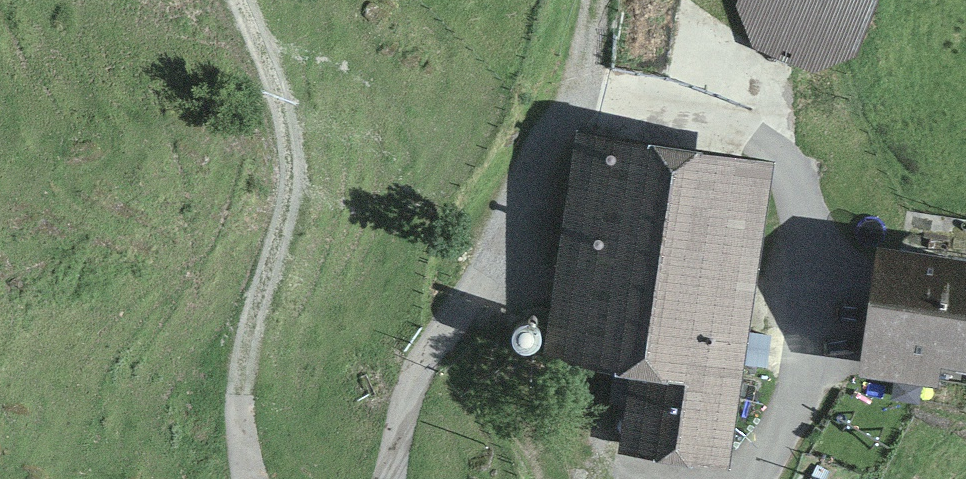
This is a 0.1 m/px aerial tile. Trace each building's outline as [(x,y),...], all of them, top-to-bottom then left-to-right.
[(735,9),(752,46),(811,71),(855,55),(878,0),(738,0),(735,9)] [(769,167),(568,139),(536,369),(624,382),(614,457),(727,473),(769,167)] [(885,248),(864,377),(949,391),(953,366),(965,368),(965,261),(885,248)]
